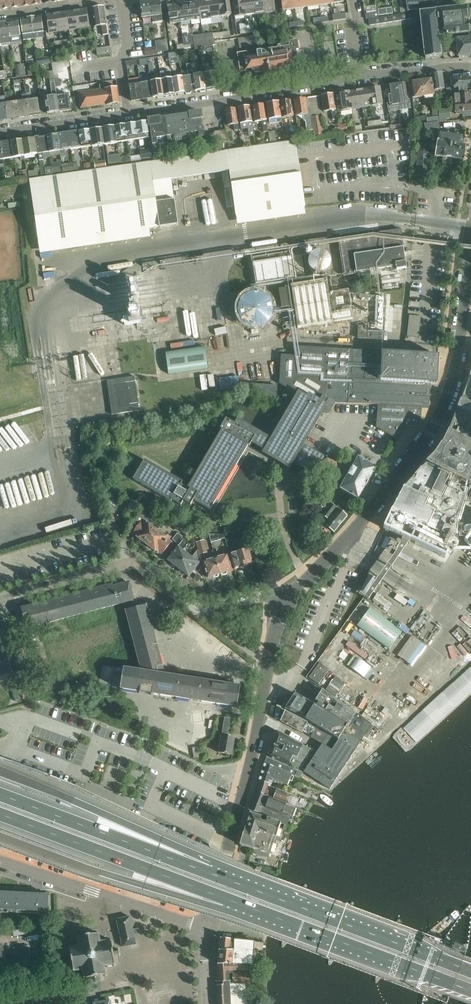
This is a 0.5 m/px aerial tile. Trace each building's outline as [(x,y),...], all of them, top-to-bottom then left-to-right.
[(20,7),(19,0),(0,0),(0,10),(20,7)] [(152,17),(150,0),(140,1),(142,18),(152,17)] [(150,0),(152,17),(162,15),(160,0),(150,0)] [(188,3),(190,21),(201,19),(198,0),(193,0),(193,2),(188,3)] [(201,19),(211,18),(208,0),(203,1),(203,0),(198,0),(201,19)] [(208,0),(211,18),(221,16),(219,0),(209,0),(208,0)] [(221,16),(231,15),(229,0),(219,0),(221,16)] [(243,0),(232,0),(235,17),(245,16),(243,0)] [(245,16),(255,14),(253,0),(243,0),(245,16)] [(255,14),(265,13),(263,0),(253,0),(255,14)] [(265,13),(275,11),(274,0),(263,0),(265,13)] [(294,0),(282,0),(283,10),(295,9),(294,0)] [(295,9),(307,7),(306,0),(294,0),(295,9)] [(406,7),(407,7),(407,11),(433,8),(432,0),(405,0),(406,7)] [(182,1),(177,2),(180,22),(190,21),(188,3),(183,4),(182,1)] [(180,22),(177,2),(173,2),(173,5),(168,6),(170,24),(180,22)] [(419,12),(420,17),(425,58),(441,56),(439,40),(450,39),(449,34),(469,32),(466,6),(435,10),(420,12),(419,12)] [(101,25),(103,35),(104,35),(104,40),(109,39),(104,7),(92,8),(95,26),(101,25)] [(87,9),(77,11),(79,28),(90,27),(87,9)] [(77,11),(67,12),(69,30),(79,28),(77,11)] [(67,12),(56,14),(59,31),(69,30),(67,12)] [(415,18),(414,14),(414,12),(379,18),(368,19),(369,25),(370,25),(415,18)] [(59,31),(56,14),(46,15),(49,33),(59,31)] [(44,36),(41,16),(31,17),(34,37),(44,36)] [(34,37),(31,17),(20,19),(23,39),(34,37)] [(18,19),(8,21),(10,37),(21,35),(18,19)] [(164,20),(156,22),(157,33),(166,32),(164,20)] [(8,21),(0,22),(0,43),(1,47),(5,47),(4,38),(10,37),(8,21)] [(238,38),(240,48),(256,45),(254,35),(238,38)] [(470,53),(470,38),(457,40),(459,55),(470,53)] [(297,41),(289,42),(290,46),(256,51),(257,52),(250,53),(251,57),(248,58),(247,52),(237,53),(240,72),(247,71),(248,72),(254,71),(255,72),(263,71),(263,74),(275,72),(274,69),(293,66),(293,61),(297,60),(296,50),(298,50),(297,41)] [(441,42),(443,53),(450,52),(448,41),(441,42)] [(155,46),(145,48),(146,55),(156,54),(155,46)] [(182,72),(182,77),(185,93),(186,94),(191,94),(192,92),(196,91),(191,63),(186,64),(187,71),(182,72)] [(196,63),(191,63),(196,91),(199,91),(201,92),(205,91),(206,90),(204,74),(198,75),(196,63)] [(24,64),(15,65),(16,76),(25,75),(24,64)] [(203,69),(204,74),(206,90),(217,88),(214,67),(203,69)] [(432,74),(433,79),(434,90),(445,88),(442,73),(432,74)] [(451,84),(451,86),(455,86),(455,92),(467,91),(467,88),(470,88),(470,76),(469,76),(468,76),(452,77),(452,79),(450,79),(451,84)] [(182,77),(172,79),(174,94),(185,93),(182,77)] [(172,79),(161,80),(164,96),(174,94),(172,79)] [(433,79),(421,80),(424,96),(435,94),(434,90),(433,79)] [(56,87),(54,80),(50,80),(51,88),(52,93),(52,96),(45,97),(47,113),(55,112),(56,114),(59,113),(56,93),(56,87)] [(161,80),(150,82),(153,98),(157,97),(158,99),(162,98),(163,96),(164,96),(161,80)] [(424,96),(421,80),(410,82),(412,98),(424,96)] [(150,82),(140,83),(142,99),(143,99),(144,101),(148,100),(149,98),(153,98),(150,82)] [(142,99),(140,83),(129,85),(131,101),(142,99)] [(405,83),(396,84),(400,110),(411,108),(409,100),(407,101),(405,83)] [(79,92),(81,108),(107,104),(107,105),(113,104),(114,104),(117,104),(118,103),(120,103),(117,87),(105,88),(104,84),(100,85),(100,89),(79,92)] [(400,110),(396,84),(387,86),(390,103),(388,104),(389,111),(400,110)] [(380,87),(370,88),(372,106),(383,104),(380,87)] [(370,88),(359,90),(362,108),(372,106),(370,88)] [(359,90),(349,91),(352,109),(362,108),(359,90)] [(352,109),(349,91),(339,93),(339,95),(335,95),(338,111),(352,109)] [(5,96),(6,103),(8,119),(12,118),(13,120),(18,119),(18,118),(19,118),(16,102),(10,103),(9,92),(4,93),(5,96)] [(61,92),(56,93),(59,113),(63,112),(63,111),(71,110),(69,94),(61,95),(61,92)] [(23,101),(16,102),(19,118),(30,116),(26,93),(22,94),(23,101)] [(31,99),(30,93),(26,93),(30,116),(40,114),(38,98),(31,99)] [(454,98),(455,111),(456,111),(456,114),(462,113),(462,111),(470,110),(470,101),(470,93),(454,94),(454,98)] [(331,110),(332,114),(333,119),(337,119),(333,94),(328,95),(327,94),(324,94),(322,96),(321,96),(324,112),(331,110)] [(8,119),(6,103),(5,96),(0,97),(1,104),(0,104),(0,122),(3,121),(4,120),(8,119)] [(308,114),(303,114),(304,120),(306,120),(307,131),(312,130),(313,136),(324,135),(321,115),(322,115),(319,96),(305,98),(308,114)] [(296,116),(303,114),(308,114),(305,98),(300,99),(299,98),(296,98),(295,100),(291,100),(294,116),(289,117),(290,120),(292,120),(293,127),(297,126),(296,116)] [(282,118),(289,117),(294,116),(291,100),(286,101),(285,100),(282,100),(281,102),(279,102),(282,118)] [(279,102),(274,103),(273,103),(272,102),(269,102),(268,103),(267,104),(269,119),(270,123),(281,122),(279,102)] [(262,120),(263,132),(269,131),(267,120),(266,120),(264,104),(259,105),(258,104),(255,104),(254,106),(252,106),(254,121),(262,120)] [(238,108),(240,123),(241,129),(248,128),(249,136),(254,135),(252,122),(250,106),(245,107),(243,106),(240,106),(239,108),(238,108)] [(236,108),(232,109),(231,109),(230,108),(227,108),(226,110),(225,110),(227,125),(233,124),(234,131),(239,130),(236,108)] [(446,108),(438,109),(439,118),(439,120),(440,121),(447,121),(447,118),(446,108)] [(154,152),(206,145),(206,143),(205,143),(205,140),(208,137),(208,136),(203,131),(201,112),(190,113),(191,115),(160,120),(159,118),(149,120),(154,152)] [(140,123),(137,123),(139,140),(149,138),(147,122),(146,122),(145,121),(141,121),(140,123)] [(129,124),(127,125),(129,141),(139,140),(137,123),(136,124),(134,122),(130,123),(129,124)] [(438,123),(438,122),(427,123),(424,123),(426,132),(432,133),(430,143),(418,142),(416,180),(428,181),(430,149),(436,150),(435,156),(444,157),(443,164),(452,165),(453,159),(463,161),(465,146),(461,145),(463,135),(440,132),(438,123)] [(119,126),(117,126),(119,143),(129,141),(127,125),(125,125),(124,124),(119,124),(119,126)] [(119,143),(117,126),(114,127),(114,125),(108,126),(108,128),(104,128),(106,145),(119,143)] [(90,130),(92,146),(92,147),(103,145),(101,129),(96,129),(96,128),(90,129),(90,130)] [(79,132),(82,148),(92,146),(90,130),(86,131),(84,129),(80,130),(79,132)] [(69,133),(68,133),(71,149),(82,148),(79,132),(75,132),(74,131),(70,132),(69,133)] [(62,134),(58,135),(60,151),(65,150),(71,149),(68,133),(67,132),(62,133),(62,134)] [(51,136),(47,137),(49,153),(60,151),(58,135),(57,135),(56,134),(52,134),(51,136)] [(49,153),(47,137),(46,135),(41,136),(40,138),(36,138),(38,154),(39,160),(43,159),(43,153),(49,153)] [(23,140),(22,140),(25,156),(35,155),(33,139),(29,139),(28,138),(23,138),(23,140)] [(12,142),(14,158),(25,156),(22,140),(18,141),(17,139),(13,140),(12,142)] [(1,143),(3,159),(10,158),(10,162),(15,162),(14,158),(12,142),(8,142),(6,141),(2,142),(1,143)] [(66,174),(30,180),(39,245),(86,238),(159,227),(160,228),(175,225),(178,225),(174,199),(172,179),(229,171),(232,191),(236,217),(236,216),(304,206),(304,207),(305,207),(304,201),(304,200),(296,143),(295,141),(276,144),(269,145),(226,151),(225,151),(223,142),(222,142),(216,143),(215,143),(216,149),(218,148),(219,152),(180,158),(159,161),(155,161),(147,162),(126,165),(124,166),(123,166),(84,172),(75,173),(66,174)] [(151,149),(140,151),(142,159),(152,158),(151,149)] [(139,152),(129,153),(131,163),(140,162),(139,152)] [(131,163),(129,153),(120,154),(122,164),(131,163)] [(119,154),(108,156),(109,164),(120,162),(119,154)] [(63,172),(61,161),(54,162),(55,173),(63,172)] [(209,222),(222,221),(220,198),(201,200),(202,208),(208,208),(209,222)] [(0,211),(0,285),(25,282),(17,210),(0,211)] [(406,268),(406,262),(403,248),(404,248),(401,229),(338,238),(344,276),(357,274),(357,272),(391,267),(391,271),(397,270),(406,268)] [(254,262),(253,262),(256,284),(305,277),(301,255),(290,257),(290,252),(253,257),(254,262)] [(128,280),(133,317),(140,316),(135,279),(128,280)] [(291,285),(297,328),(353,319),(349,289),(328,292),(326,280),(291,285)] [(279,289),(281,308),(291,306),(288,288),(279,289)] [(242,320),(247,325),(253,327),(260,326),(266,323),(270,318),(273,312),(272,305),(269,299),(264,295),(258,293),(251,293),(245,296),(241,301),(238,307),(239,314),(242,320)] [(409,315),(407,336),(419,338),(421,316),(409,315)] [(140,316),(133,317),(124,318),(125,325),(141,323),(140,316)] [(203,328),(203,323),(178,327),(179,332),(203,328)] [(368,331),(368,326),(358,325),(358,338),(384,339),(384,332),(368,331)] [(208,368),(205,347),(165,352),(168,374),(208,368)] [(322,396),(334,403),(372,404),(379,405),(377,427),(398,439),(406,426),(420,427),(421,407),(427,408),(428,408),(430,383),(437,384),(438,356),(298,347),(298,348),(298,356),(282,355),(280,383),(298,394),(311,401),(312,399),(315,400),(317,396),(319,398),(320,396),(322,396)] [(219,371),(222,391),(237,389),(234,369),(219,371)] [(448,433),(470,444),(470,370),(468,383),(464,394),(462,398),(448,432),(448,433)] [(201,374),(202,388),(216,387),(215,373),(201,374)] [(107,380),(112,415),(139,411),(134,376),(107,380)] [(247,397),(276,399),(277,386),(247,384),(247,397)] [(220,429),(222,430),(188,488),(181,484),(183,482),(145,459),(133,479),(171,502),(172,500),(181,506),(183,501),(191,505),(195,498),(198,499),(197,500),(203,504),(210,508),(215,500),(214,499),(246,444),(250,446),(252,443),(265,450),(264,452),(284,464),(290,467),(293,462),(304,443),(323,411),(328,414),(334,403),(322,396),(320,396),(319,398),(317,396),(315,400),(312,399),(311,401),(298,394),(272,438),(272,439),(237,419),(234,424),(226,419),(220,429)] [(447,436),(470,449),(470,444),(448,433),(447,436)] [(457,480),(469,485),(470,482),(470,449),(447,436),(442,445),(435,455),(426,464),(426,465),(425,465),(457,480)] [(304,443),(293,462),(340,489),(354,465),(352,464),(353,462),(350,461),(348,462),(345,463),(343,464),(342,467),(327,459),(303,445),(304,443)] [(340,489),(358,499),(376,468),(358,458),(354,465),(340,489)] [(421,469),(455,485),(457,480),(425,465),(422,469),(421,469)] [(455,485),(421,469),(403,489),(391,512),(383,528),(445,558),(453,541),(456,543),(458,525),(457,524),(468,491),(455,485)] [(55,496),(50,472),(0,483),(0,508),(55,496)] [(102,489),(107,508),(117,506),(113,487),(102,489)] [(322,515),(329,519),(337,508),(331,503),(322,515)] [(338,508),(325,525),(334,532),(348,516),(338,508)] [(146,543),(147,544),(157,530),(146,521),(149,518),(141,512),(129,528),(134,532),(135,531),(137,532),(135,535),(141,540),(141,541),(144,543),(146,543)] [(157,530),(147,544),(148,545),(148,546),(151,549),(152,548),(158,553),(159,552),(162,554),(172,542),(169,540),(171,537),(165,533),(164,535),(157,530)] [(173,540),(177,543),(183,535),(180,532),(173,540)] [(246,542),(248,548),(250,548),(246,532),(240,534),(243,543),(246,542)] [(217,534),(209,534),(211,542),(225,538),(224,534),(217,534)] [(178,568),(189,555),(183,551),(188,544),(183,540),(168,560),(172,563),(171,564),(173,567),(177,568),(178,568)] [(207,552),(204,540),(196,542),(198,550),(199,555),(206,553),(207,552)] [(253,564),(248,548),(229,554),(234,569),(239,568),(241,568),(242,569),(245,568),(246,566),(248,566),(248,565),(253,564)] [(189,555),(178,568),(179,568),(178,569),(180,572),(184,574),(185,573),(189,576),(199,563),(201,562),(199,555),(198,550),(192,557),(189,555)] [(257,552),(260,562),(269,559),(266,550),(257,552)] [(227,554),(215,558),(220,574),(221,574),(222,575),(226,574),(227,573),(226,572),(232,570),(227,554)] [(220,574),(215,558),(203,561),(207,577),(213,576),(213,577),(214,578),(218,577),(219,575),(218,574),(220,574)] [(152,694),(237,707),(241,686),(164,675),(163,671),(161,671),(160,667),(162,666),(146,605),(135,608),(133,600),(134,600),(133,599),(133,600),(128,583),(129,583),(129,582),(124,584),(122,578),(116,580),(112,581),(113,584),(27,606),(27,609),(22,610),(21,608),(24,622),(30,620),(31,627),(124,603),(141,671),(123,668),(120,689),(139,692),(139,693),(140,694),(140,691),(151,692),(151,695),(152,695),(152,694)] [(390,649),(402,632),(370,608),(357,625),(390,649)] [(25,668),(25,669),(26,668),(21,650),(20,651),(21,651),(13,653),(8,648),(12,644),(0,632),(0,674),(25,668)] [(416,637),(403,656),(412,662),(425,644),(416,637)] [(320,660),(308,676),(319,684),(331,668),(320,660)] [(336,675),(327,689),(337,696),(347,682),(336,675)] [(314,705),(309,702),(295,693),(292,697),(293,698),(286,709),(308,723),(309,721),(328,733),(339,739),(344,731),(361,742),(372,725),(323,690),(314,705)] [(307,724),(285,710),(280,721),(302,733),(303,732),(322,743),(328,733),(309,721),(308,723),(307,724)] [(219,753),(232,755),(235,738),(228,737),(231,718),(225,717),(222,736),(219,753)] [(317,752),(277,731),(267,757),(265,763),(292,775),(299,778),(303,772),(304,773),(304,772),(330,789),(361,742),(344,731),(339,739),(328,733),(322,743),(322,744),(317,752)] [(259,780),(271,784),(271,785),(273,778),(288,785),(292,775),(265,763),(259,780)] [(255,791),(289,804),(292,797),(276,790),(273,789),(274,786),(271,785),(271,784),(259,780),(255,791)] [(267,816),(266,818),(281,823),(285,824),(287,825),(290,816),(294,807),(289,804),(255,792),(255,794),(253,798),(255,800),(250,807),(249,809),(267,816)] [(281,823),(266,818),(250,813),(240,845),(253,849),(253,848),(270,853),(273,842),(276,843),(277,840),(280,841),(281,838),(278,837),(276,836),(281,823)] [(7,910),(8,892),(0,892),(0,911),(7,912),(7,910)] [(7,910),(27,911),(28,894),(8,892),(7,910)] [(28,894),(27,911),(47,912),(48,895),(28,894)] [(116,919),(122,947),(136,944),(134,934),(139,933),(138,929),(133,930),(130,916),(116,919)] [(77,944),(75,945),(75,946),(72,947),(71,945),(69,946),(70,948),(68,948),(68,949),(60,950),(62,957),(69,956),(70,957),(71,956),(72,962),(71,962),(71,964),(72,963),(73,969),(72,970),(72,971),(73,971),(74,971),(74,973),(76,973),(76,971),(79,970),(80,972),(81,972),(81,970),(83,970),(83,971),(84,974),(83,974),(83,975),(84,974),(84,977),(83,977),(83,979),(84,978),(84,979),(85,979),(85,980),(86,979),(86,978),(90,977),(90,978),(91,978),(91,982),(101,981),(101,980),(100,976),(104,975),(105,976),(106,976),(106,975),(107,974),(107,973),(106,973),(105,971),(106,971),(106,970),(105,970),(105,967),(105,966),(106,966),(107,968),(109,967),(108,965),(113,964),(113,966),(115,966),(115,964),(117,964),(117,962),(115,962),(114,957),(116,956),(115,954),(119,954),(118,949),(115,949),(114,947),(112,948),(111,942),(113,942),(113,940),(111,940),(111,939),(109,939),(109,941),(104,941),(104,940),(102,940),(102,942),(101,942),(101,941),(100,941),(100,938),(99,938),(99,935),(101,935),(100,933),(99,934),(99,933),(98,933),(98,932),(97,932),(97,934),(93,934),(92,934),(92,930),(82,931),(83,936),(79,937),(79,935),(77,936),(77,937),(76,938),(76,939),(78,939),(78,941),(78,942),(79,945),(78,945),(78,946),(77,946),(77,944)] [(217,964),(217,965),(230,964),(254,964),(255,942),(234,939),(231,939),(221,938),(220,950),(218,964),(217,964)] [(27,958),(24,946),(3,950),(2,944),(0,944),(0,964),(27,958)] [(466,949),(455,944),(453,950),(464,954),(466,949)] [(217,965),(218,982),(218,985),(217,985),(217,997),(218,1003),(247,1003),(247,1002),(244,999),(247,997),(246,993),(244,991),(246,988),(246,983),(249,983),(253,983),(254,964),(230,964),(217,965)]
